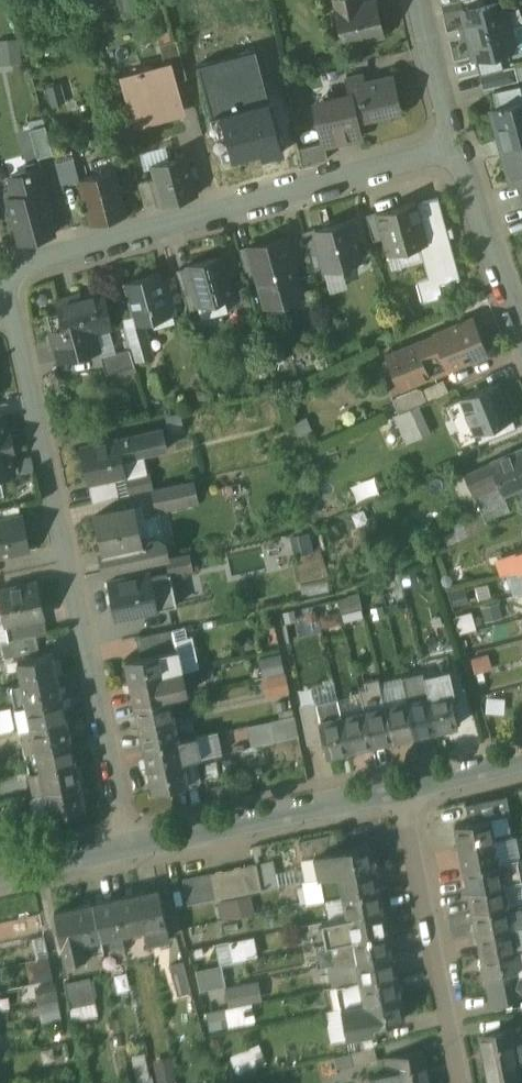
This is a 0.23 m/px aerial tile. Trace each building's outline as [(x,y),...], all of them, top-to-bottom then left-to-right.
[(123,11),(136,8),(133,0),(120,0),(123,11)] [(358,4),(357,0),(336,0),(334,0),(337,10),(335,11),(344,46),(385,36),(376,0),(358,4)] [(441,4),(444,19),(464,15),(463,11),(485,5),(484,0),(461,0),(441,4)] [(485,5),(463,11),(464,15),(475,57),(513,48),(502,1),(485,5)] [(23,38),(1,39),(3,64),(24,63),(23,38)] [(176,40),(159,45),(163,58),(180,53),(176,40)] [(255,51),(197,67),(206,101),(211,117),(220,151),(229,149),(233,160),(261,152),(262,159),(283,153),(273,116),(272,114),(255,51)] [(180,53),(163,58),(165,67),(169,66),(174,82),(187,79),(180,53)] [(165,67),(123,78),(135,125),(182,112),(174,82),(169,66),(165,67)] [(515,66),(480,74),(483,89),(518,81),(515,66)] [(393,75),(364,82),(363,75),(346,79),(351,102),(355,120),(357,120),(400,110),(393,75)] [(59,84),(46,88),(51,107),(64,103),(59,84)] [(492,92),(497,108),(521,101),(518,86),(492,92)] [(490,110),(500,148),(521,142),(521,101),(497,108),(490,110)] [(351,102),(315,110),(323,143),(323,144),(324,144),(360,136),(357,120),(355,120),(351,102)] [(45,126),(30,130),(37,158),(53,154),(45,126)] [(500,148),(510,185),(521,182),(521,181),(521,142),(500,148)] [(323,143),(298,148),(302,166),(328,159),(324,144),(323,144),(323,143)] [(72,154),(54,159),(61,185),(79,180),(72,154)] [(187,157),(153,167),(156,180),(153,180),(153,181),(159,204),(159,205),(197,194),(187,157)] [(41,169),(10,178),(16,197),(41,190),(41,192),(47,190),(41,169)] [(116,170),(79,180),(91,224),(128,213),(116,170)] [(153,179),(138,183),(144,208),(159,204),(153,181),(153,180),(153,179)] [(16,197),(7,199),(20,243),(53,234),(41,192),(41,190),(16,197)] [(378,213),(376,213),(383,237),(388,254),(426,243),(414,203),(378,213)] [(383,237),(376,213),(378,213),(378,212),(366,215),(373,241),(383,237)] [(314,231),(313,231),(324,270),(361,259),(349,220),(314,231)] [(324,270),(313,231),(314,231),(313,229),(302,232),(314,273),(324,270)] [(251,249),(250,249),(257,275),(265,306),(301,295),(285,239),(251,249)] [(250,246),(239,249),(247,278),(257,275),(250,249),(251,249),(250,246)] [(222,255),(187,264),(194,291),(198,306),(208,303),(211,316),(229,311),(226,298),(233,296),(222,255)] [(187,266),(176,270),(183,294),(194,291),(187,266)] [(159,273),(125,283),(134,317),(137,325),(143,323),(176,314),(172,302),(180,300),(174,278),(161,281),(159,273)] [(80,294),(58,300),(61,310),(48,314),(60,360),(101,349),(95,330),(112,325),(103,294),(82,299),(80,294)] [(143,323),(137,325),(134,317),(122,320),(129,349),(133,363),(153,357),(143,323)] [(473,318),(435,334),(436,336),(415,345),(414,345),(422,365),(424,364),(444,356),(449,368),(487,352),(473,318)] [(415,344),(388,354),(402,388),(429,376),(424,364),(422,365),(414,345),(415,345),(415,344)] [(129,349),(101,357),(106,374),(134,367),(133,363),(129,349)] [(443,380),(421,390),(427,402),(448,392),(443,380)] [(497,382),(459,398),(478,443),(515,427),(497,382)] [(419,405),(395,416),(407,444),(431,433),(419,405)] [(11,473),(7,452),(13,451),(10,436),(4,437),(0,418),(0,475),(11,473)] [(163,430),(119,440),(124,460),(167,451),(163,430)] [(119,440),(80,449),(89,485),(115,479),(127,477),(124,460),(119,440)] [(488,463),(498,486),(502,494),(513,489),(521,486),(521,448),(488,463)] [(489,464),(464,475),(474,497),(498,486),(489,464)] [(151,474),(126,480),(130,494),(154,488),(151,474)] [(115,479),(90,485),(94,504),(119,498),(115,479)] [(192,482),(153,491),(158,511),(196,502),(192,482)] [(513,489),(521,509),(521,486),(513,489)] [(0,509),(0,521),(20,516),(18,505),(0,509)] [(478,506),(460,514),(465,528),(484,519),(478,506)] [(134,508),(94,516),(102,552),(101,553),(105,573),(168,559),(164,544),(156,540),(142,543),(134,508)] [(30,551),(22,516),(0,521),(0,558),(30,551)] [(191,555),(167,561),(170,574),(194,569),(191,555)] [(150,575),(109,584),(117,620),(159,611),(150,575)] [(0,591),(0,603),(5,626),(43,617),(35,583),(0,591)] [(358,594),(347,597),(348,599),(339,601),(342,615),(362,610),(358,594)] [(461,615),(463,631),(479,629),(477,613),(461,615)] [(43,617),(5,626),(8,643),(34,637),(46,635),(43,617)] [(172,630),(136,638),(140,658),(177,650),(175,641),(172,630)] [(0,645),(0,660),(37,652),(34,637),(8,643),(0,645)] [(192,637),(175,641),(177,650),(179,659),(196,656),(192,637)] [(140,658),(125,661),(130,684),(165,676),(181,672),(179,659),(177,650),(140,658)] [(474,675),(497,669),(493,653),(470,659),(474,675)] [(52,655),(17,662),(21,684),(56,677),(52,655)] [(265,657),(268,696),(291,694),(288,655),(265,657)] [(181,672),(165,676),(169,698),(186,694),(181,672)] [(165,676),(130,684),(135,705),(169,698),(165,676)] [(56,677),(21,684),(26,705),(61,698),(56,677)] [(379,678),(363,682),(365,688),(359,690),(363,711),(385,706),(379,678)] [(21,684),(9,687),(14,708),(26,705),(21,684)] [(450,691),(428,696),(436,731),(458,726),(450,691)] [(428,696),(406,701),(414,736),(436,731),(428,696)] [(61,698),(26,705),(31,727),(66,720),(61,698)] [(169,698),(135,705),(139,726),(174,719),(169,698)] [(406,701),(385,706),(393,741),(414,736),(406,701)] [(26,705),(14,708),(19,729),(31,727),(26,705)] [(385,706),(363,711),(371,746),(393,741),(385,706)] [(363,711),(342,716),(350,750),(371,746),(363,711)] [(0,714),(4,731),(17,728),(14,712),(0,714)] [(342,716),(320,721),(328,756),(350,750),(342,716)] [(293,717),(271,722),(275,742),(297,737),(293,717)] [(174,719),(139,726),(144,748),(178,741),(178,740),(174,719)] [(66,720),(31,727),(35,748),(70,741),(66,720)] [(271,722),(249,726),(254,748),(275,742),(271,722)] [(31,727),(19,729),(23,751),(35,748),(31,727)] [(218,732),(196,737),(201,758),(222,754),(218,732)] [(196,737),(178,740),(178,741),(183,762),(201,758),(196,737)] [(70,741),(35,748),(40,769),(75,762),(70,741)] [(178,741),(144,748),(148,769),(183,762),(178,741)] [(35,748),(23,751),(28,772),(40,769),(35,748)] [(40,769),(28,772),(33,794),(44,791),(79,783),(75,762),(40,769)] [(183,762),(148,769),(153,792),(188,784),(183,762)] [(79,783),(44,791),(49,813),(84,806),(79,783)] [(232,783),(207,788),(210,801),(235,795),(232,783)] [(33,794),(30,794),(34,816),(49,813),(44,791),(33,794)] [(475,814),(516,806),(513,791),(472,799),(475,814)] [(488,818),(454,826),(458,848),(493,841),(488,818)] [(512,831),(510,823),(502,824),(503,832),(512,831)] [(516,853),(512,831),(503,832),(508,855),(516,853)] [(331,835),(302,841),(305,859),(315,857),(314,856),(334,853),(334,852),(331,835)] [(493,841),(458,848),(462,870),(498,862),(493,841)] [(338,851),(334,852),(334,853),(338,874),(373,867),(369,845),(338,851)] [(373,849),(378,872),(389,870),(384,847),(373,849)] [(334,853),(314,856),(315,857),(318,878),(338,874),(334,853)] [(498,862),(462,870),(467,891),(502,884),(498,862)] [(256,864),(211,873),(216,899),(262,890),(256,864)] [(373,867),(338,874),(342,895),(377,888),(373,867)] [(211,873),(183,879),(189,905),(216,899),(211,873)] [(338,874),(318,878),(323,899),(342,895),(338,874)] [(518,904),(521,903),(521,877),(513,879),(518,904)] [(318,878),(303,881),(308,902),(323,899),(318,878)] [(502,884),(467,891),(472,913),(507,905),(502,884)] [(377,888),(342,895),(347,917),(382,910),(377,888)] [(159,889),(137,894),(144,928),(166,924),(159,889)] [(219,901),(224,921),(259,913),(255,893),(219,901)] [(137,894),(116,899),(123,932),(144,928),(137,894)] [(116,899),(94,903),(101,937),(123,932),(116,899)] [(94,903),(72,908),(79,942),(83,941),(101,937),(94,903)] [(507,905),(472,913),(476,934),(511,927),(507,905)] [(72,908),(54,912),(64,960),(86,955),(83,941),(79,942),(72,908)] [(347,917),(321,923),(326,945),(329,945),(329,944),(386,932),(382,910),(347,917)] [(511,927),(476,934),(481,956),(516,949),(511,927)] [(386,932),(329,944),(329,945),(334,966),(356,961),(391,954),(386,932)] [(101,937),(83,941),(86,955),(104,952),(101,937)] [(252,940),(231,944),(234,960),(255,956),(252,940)] [(516,949),(481,956),(485,978),(520,971),(520,968),(516,949)] [(391,954),(356,961),(360,981),(395,974),(391,954)] [(175,964),(182,997),(196,993),(189,961),(175,964)] [(356,961),(334,966),(335,971),(332,972),(335,986),(336,986),(360,981),(356,961)] [(520,968),(520,971),(485,978),(490,1002),(521,995),(521,968),(520,968)] [(395,974),(360,981),(364,1003),(399,996),(395,974)] [(68,983),(74,1013),(102,1007),(95,977),(68,983)] [(360,981),(336,986),(341,1008),(364,1003),(360,981)] [(250,983),(225,988),(229,1008),(254,1003),(250,983)] [(335,986),(323,989),(328,1011),(341,1008),(336,986),(335,986)] [(60,989),(40,991),(44,1022),(64,1019),(60,989)] [(399,996),(364,1003),(368,1027),(374,1025),(404,1019),(399,996)] [(364,1003),(341,1008),(347,1039),(376,1033),(374,1025),(368,1027),(364,1003)] [(254,1005),(209,1012),(212,1029),(257,1022),(254,1005)] [(477,1034),(487,1082),(519,1077),(512,1042),(520,1040),(517,1026),(477,1034)] [(262,1044),(233,1055),(240,1073),(269,1061),(262,1044)] [(384,1059),(387,1073),(394,1072),(396,1082),(430,1082),(424,1051),(384,1059)]
